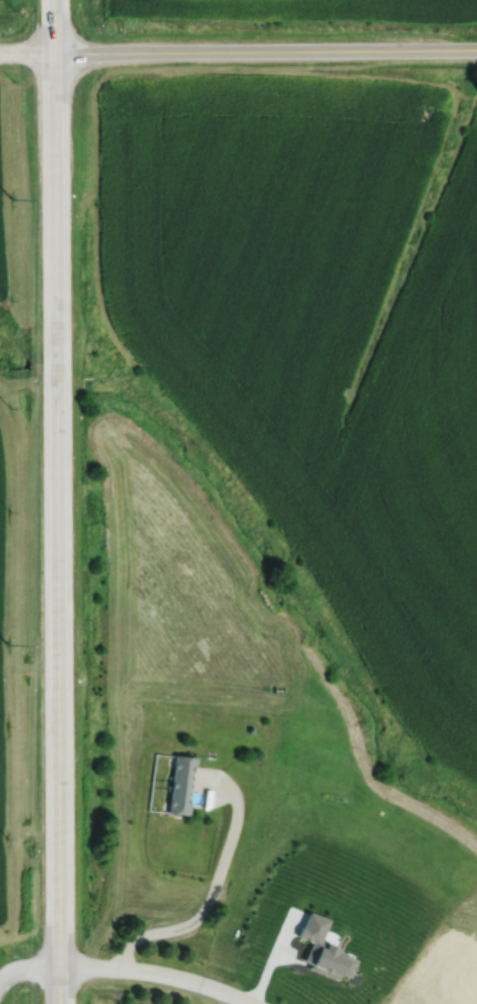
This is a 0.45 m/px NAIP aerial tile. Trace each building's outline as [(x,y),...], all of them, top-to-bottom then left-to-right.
[(169,756),(163,814),(185,817),(192,759),(169,756)]
